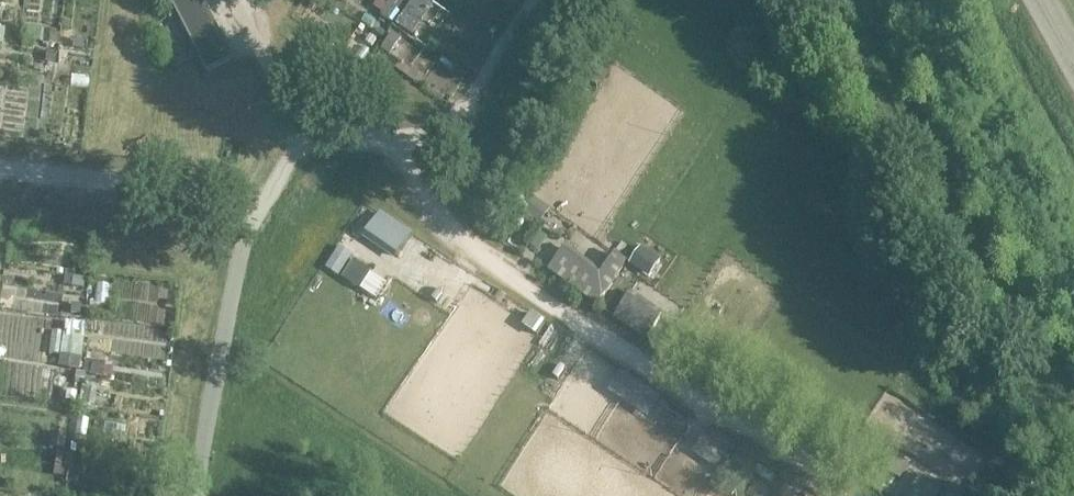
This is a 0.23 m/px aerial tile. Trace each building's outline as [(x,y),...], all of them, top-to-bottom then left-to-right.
[(200,0),(170,0),(210,74),(233,62),(200,0)] [(360,236),(393,259),(410,234),(378,212),(360,236)] [(562,252),(548,270),(596,307),(613,285),(611,284),(624,264),(614,257),(597,279),(562,252)] [(628,295),(614,316),(648,338),(662,317),(628,295)] [(730,441),(709,427),(692,452),(714,466),(730,441)] [(908,495),(941,495),(942,494),(919,479),(908,495)]
